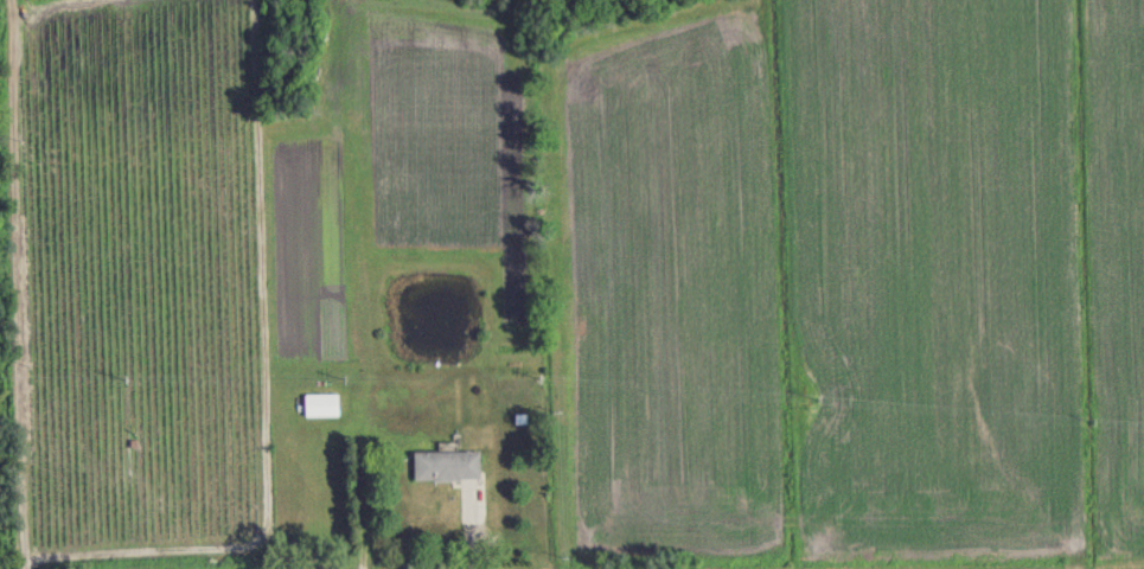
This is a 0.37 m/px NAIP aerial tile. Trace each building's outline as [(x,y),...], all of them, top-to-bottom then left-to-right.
[(336,394),(303,395),(304,417),(337,416),(336,394)] [(479,480),(478,451),(411,452),(412,481),(479,480)]
